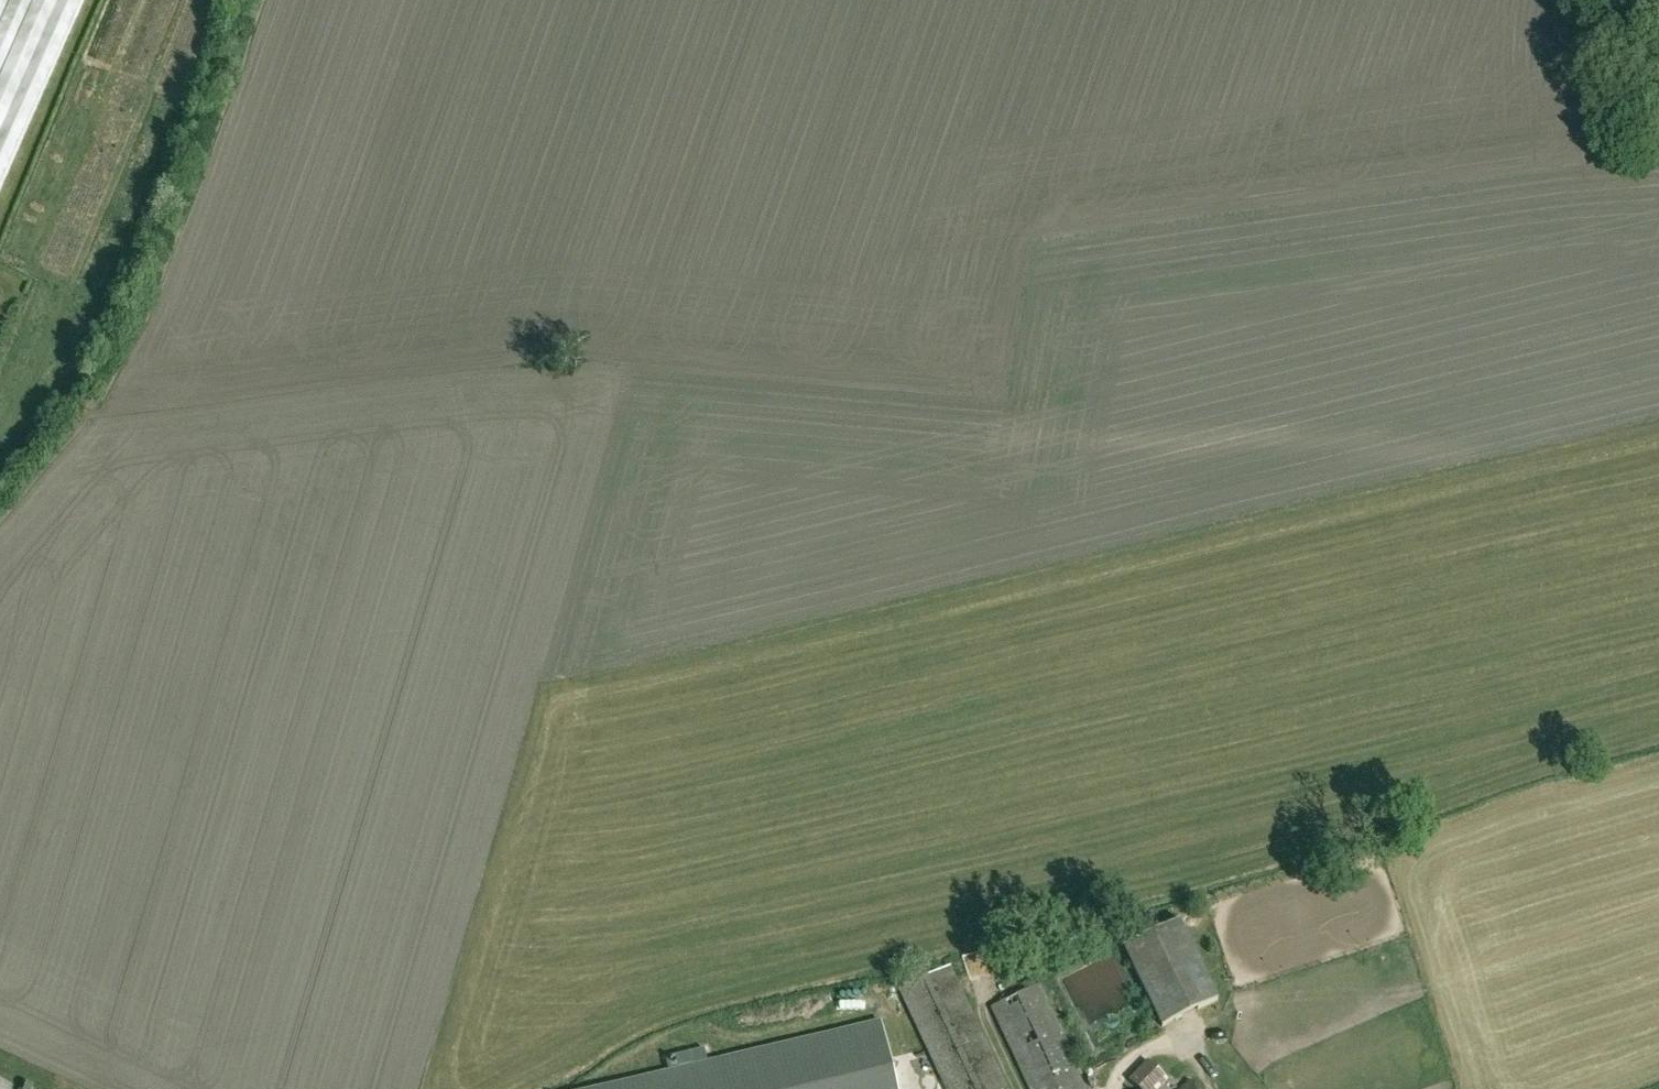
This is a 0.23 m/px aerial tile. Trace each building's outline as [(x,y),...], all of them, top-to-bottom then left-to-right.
[(81,0),(0,0),(0,180),(81,0)] [(1122,948),(1160,1028),(1216,1001),(1177,921),(1122,948)] [(989,980),(1003,972),(994,956),(980,964),(989,980)] [(947,1088),(1006,1088),(949,967),(901,989),(947,1088)] [(1028,1088),(1087,1088),(1037,985),(990,1008),(1028,1088)] [(880,1023),(669,1072),(599,1088),(896,1088),(880,1023)] [(1167,1081),(1147,1062),(1128,1081),(1136,1088),(1159,1088),(1167,1081)]
